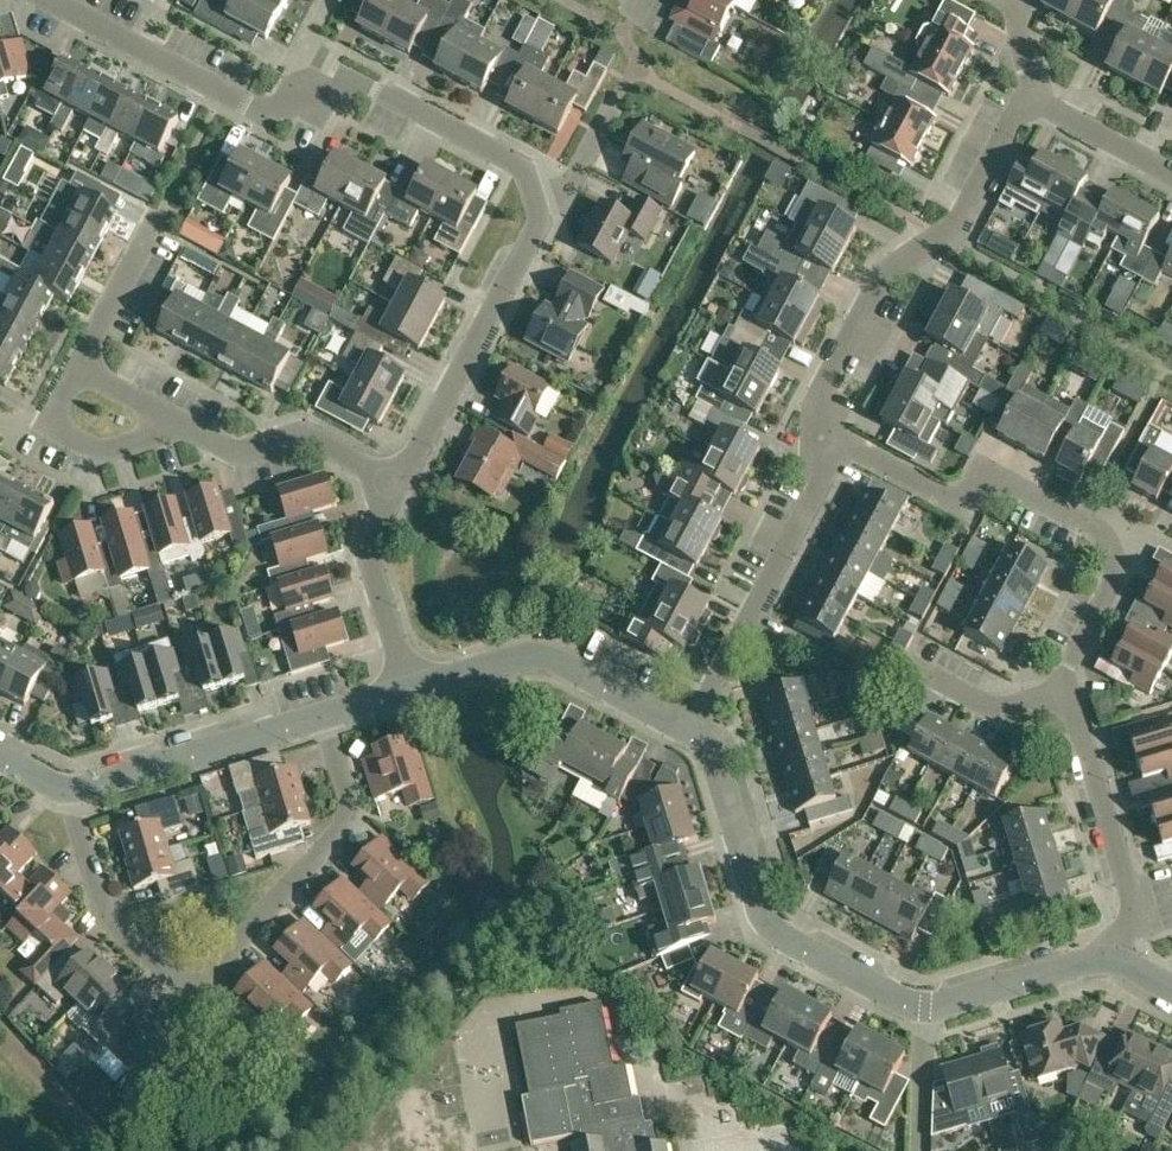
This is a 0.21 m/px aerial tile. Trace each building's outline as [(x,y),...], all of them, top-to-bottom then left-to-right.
[(256,0),(235,0),(232,7),(229,6),(227,6),(222,7),(220,9),(219,11),(201,2),(194,15),(231,35),(238,24),(266,39),(280,13),(256,0)] [(280,13),(287,0),(256,0),(280,13)] [(403,5),(392,0),(373,0),(359,27),(384,40),(403,5)] [(403,5),(384,40),(409,54),(424,26),(436,33),(436,32),(450,6),(438,0),(421,0),(415,12),(403,5)] [(450,6),(436,32),(450,39),(435,68),(458,80),(480,40),(457,28),(459,24),(462,25),(472,6),(475,0),(453,0),(450,6)] [(719,0),(684,0),(688,2),(676,24),(688,31),(679,49),(710,65),(720,47),(714,44),(721,32),(734,8),(719,0)] [(734,8),(738,0),(719,0),(734,8)] [(1043,8),(1070,21),(1081,0),(1047,0),(1043,8)] [(1070,21),(1096,35),(1110,9),(1121,15),(1124,10),(1130,0),(1081,0),(1070,21)] [(1124,10),(1121,15),(1110,36),(1122,42),(1107,69),(1134,83),(1154,45),(1141,38),(1149,23),(1124,10)] [(923,53),(961,73),(974,49),(971,48),(977,36),(938,15),(932,27),(924,29),(916,43),(919,51),(923,53)] [(524,46),(519,56),(511,72),(510,72),(523,79),(508,107),(533,120),(552,85),(539,78),(549,59),(541,55),(556,28),(540,20),(526,47),(524,46)] [(1134,83),(1160,97),(1171,74),(1171,35),(1162,30),(1155,45),(1154,45),(1134,83)] [(0,40),(0,95),(1,99),(13,96),(9,82),(21,78),(22,81),(32,78),(28,65),(21,42),(8,46),(5,38),(0,40)] [(480,40),(458,80),(482,93),(497,65),(511,72),(519,56),(505,48),(503,53),(480,40)] [(923,53),(914,70),(874,49),(864,67),(900,86),(938,106),(944,95),(948,97),(961,73),(923,53)] [(68,107),(87,71),(64,59),(54,77),(43,71),(29,96),(40,102),(37,107),(55,117),(50,126),(62,133),(69,121),(56,115),(62,104),(68,107)] [(564,92),(552,85),(533,120),(558,134),(573,106),(585,112),(607,72),(594,65),(587,79),(574,73),(564,92)] [(110,83),(87,71),(68,107),(62,104),(56,115),(69,121),(75,110),(91,119),(110,83)] [(91,119),(108,127),(114,131),(133,95),(110,83),(91,119)] [(938,106),(900,86),(893,98),(898,100),(885,124),(923,144),(936,121),(931,118),(938,106)] [(108,127),(102,139),(114,145),(120,134),(136,143),(155,107),(133,95),(114,131),(108,127)] [(178,120),(155,107),(136,143),(153,152),(147,163),(159,170),(165,158),(160,155),(178,120)] [(923,144),(885,124),(883,127),(879,125),(870,141),(874,144),(866,160),(892,174),(898,162),(910,168),(923,144)] [(650,177),(642,191),(671,206),(682,186),(678,184),(695,153),(670,139),(668,145),(640,130),(623,162),(650,177)] [(114,145),(102,139),(95,151),(107,157),(114,145)] [(29,147),(19,170),(35,177),(45,154),(29,147)] [(246,203),(266,167),(240,153),(225,182),(212,175),(198,202),(223,215),(233,197),(246,203)] [(1043,208),(1048,199),(1065,167),(1041,154),(1025,184),(1013,178),(999,204),(1012,210),(1020,196),(1043,208)] [(341,206),(361,169),(336,156),(320,185),(308,178),(293,205),(319,218),(329,199),(341,206)] [(291,180),(266,167),(246,203),(258,210),(248,229),(274,242),(288,216),(275,209),(291,180)] [(432,217),(452,180),(427,167),(411,196),(399,189),(384,215),(410,229),(420,210),(432,217)] [(1065,167),(1048,199),(1059,205),(1054,214),(1066,220),(1044,261),(1056,267),(1067,248),(1068,248),(1071,242),(1085,216),(1072,209),(1088,180),(1065,167)] [(361,169),(341,206),(354,213),(344,231),(369,245),(371,242),(377,229),(383,218),(370,212),(386,183),(361,169)] [(51,207),(69,216),(105,236),(117,212),(82,194),(89,180),(77,174),(71,186),(64,182),(51,207)] [(452,180),(432,217),(445,224),(435,242),(460,256),(474,229),(461,223),(477,194),(452,180)] [(136,196),(148,203),(156,189),(144,182),(136,196)] [(808,231),(844,251),(857,228),(830,213),(837,201),(810,186),(801,204),(817,213),(808,231)] [(1097,223),(1085,216),(1071,242),(1083,249),(1087,242),(1099,249),(1108,232),(1119,238),(1136,205),(1113,193),(1097,223)] [(601,204),(578,245),(612,264),(629,232),(645,241),(661,212),(638,200),(628,218),(601,204)] [(1160,218),(1136,205),(1119,238),(1130,244),(1125,252),(1128,254),(1120,268),(1142,280),(1156,254),(1144,247),(1160,218)] [(69,216),(60,233),(57,239),(93,258),(105,236),(69,216)] [(0,217),(0,237),(2,238),(11,223),(0,217)] [(37,221),(31,233),(43,239),(49,227),(37,221)] [(227,254),(233,240),(193,222),(187,237),(227,254)] [(844,251),(808,231),(798,226),(788,244),(767,233),(758,250),(767,255),(799,272),(806,260),(832,274),(844,251)] [(43,239),(31,233),(23,248),(31,253),(31,254),(80,281),(93,258),(57,239),(60,233),(49,227),(43,239)] [(221,267),(187,249),(182,259),(216,277),(221,267)] [(31,254),(22,271),(19,276),(33,283),(33,284),(54,295),(53,296),(68,304),(80,281),(31,254)] [(1156,254),(1142,280),(1155,287),(1163,272),(1171,277),(1171,254),(1168,261),(1156,254)] [(799,272),(767,255),(760,269),(764,271),(762,275),(779,284),(770,302),(814,326),(825,305),(818,301),(819,299),(792,285),(799,272)] [(396,306),(432,326),(446,300),(416,285),(423,272),(397,258),(383,283),(402,293),(396,306)] [(11,265),(0,259),(0,274),(4,276),(11,265)] [(4,276),(0,283),(0,296),(42,318),(53,296),(54,295),(33,284),(33,283),(19,276),(22,271),(11,265),(4,276)] [(603,291),(572,274),(553,310),(546,306),(527,341),(568,363),(587,328),(582,325),(585,318),(587,319),(603,291)] [(181,344),(199,309),(183,300),(189,288),(177,282),(171,294),(176,297),(157,332),(181,344)] [(340,309),(345,295),(310,282),(305,297),(340,309)] [(651,292),(641,287),(637,296),(647,301),(651,292)] [(631,310),(645,318),(650,308),(612,288),(604,302),(629,315),(631,310)] [(939,315),(987,341),(1003,312),(1019,321),(1026,308),(992,290),(982,308),(951,292),(939,315)] [(228,295),(222,307),(234,313),(240,301),(228,295)] [(0,296),(0,325),(30,341),(42,318),(0,296)] [(814,326),(770,302),(760,320),(743,312),(739,319),(719,309),(714,318),(734,328),(734,329),(761,343),(768,331),(794,345),(795,343),(802,347),(814,326)] [(432,326),(396,306),(389,318),(370,309),(364,321),(360,319),(352,332),(356,334),(357,334),(383,348),(390,335),(419,351),(432,326)] [(216,318),(199,309),(181,344),(203,357),(222,321),(228,324),(234,313),(222,307),(216,318)] [(987,341),(939,315),(927,338),(958,355),(955,360),(948,373),(969,385),(998,400),(1005,388),(972,370),(987,341)] [(274,319),(267,331),(279,337),(285,325),(274,319)] [(245,333),(228,324),(222,321),(203,357),(226,369),(245,333)] [(30,341),(0,325),(0,354),(18,363),(30,341)] [(761,343),(734,329),(727,341),(722,343),(716,355),(717,361),(734,370),(732,373),(768,393),(781,370),(754,356),(761,343)] [(245,333),(226,369),(248,381),(267,345),(273,348),(279,337),(267,331),(261,342),(245,333)] [(357,334),(356,334),(343,359),(362,369),(355,381),(392,401),(405,376),(376,360),(383,348),(357,334)] [(291,357),(273,348),(267,345),(248,381),(272,393),(277,382),(291,357)] [(0,354),(0,384),(5,386),(18,363),(0,354)] [(969,385),(948,373),(929,363),(919,382),(907,376),(894,399),(941,424),(946,427),(969,385)] [(535,416),(550,388),(513,368),(497,398),(505,403),(496,419),(528,436),(538,418),(535,416)] [(1021,448),(1048,399),(1026,387),(1031,376),(1018,369),(1002,398),(1015,405),(998,436),(1021,448)] [(768,393),(732,373),(722,391),(705,383),(696,400),(712,409),(723,415),(723,414),(730,402),(756,416),(768,393)] [(392,401),(355,381),(348,394),(330,384),(316,409),(342,424),(349,411),(378,426),(392,401)] [(941,424),(894,399),(882,422),(913,438),(906,451),(931,464),(938,451),(929,446),(941,424)] [(1071,411),(1048,399),(1021,448),(1044,460),(1061,430),(1074,436),(1089,407),(1076,400),(1071,411)] [(723,415),(712,409),(703,427),(709,430),(704,441),(706,445),(713,449),(710,454),(747,473),(760,450),(733,436),(740,423),(723,414),(723,415)] [(1077,430),(1057,467),(1060,469),(1057,476),(1074,485),(1077,478),(1081,480),(1097,449),(1111,457),(1125,432),(1110,424),(1100,443),(1077,430)] [(1154,452),(1164,434),(1149,426),(1136,451),(1150,458),(1133,489),(1157,502),(1162,492),(1170,497),(1171,493),(1171,462),(1154,452)] [(473,454),(459,481),(460,481),(461,479),(492,496),(491,497),(492,498),(501,480),(507,483),(514,469),(520,459),(524,462),(557,479),(566,462),(544,451),(532,444),(513,434),(507,446),(479,431),(468,451),(473,454)] [(544,451),(566,462),(574,447),(552,435),(544,451)] [(684,463),(675,480),(702,495),(708,483),(735,497),(738,490),(741,492),(745,488),(747,484),(749,479),(745,477),(747,473),(710,454),(701,472),(684,463)] [(8,481),(0,476),(0,496),(8,481)] [(262,543),(273,540),(307,529),(303,516),(333,506),(325,478),(279,492),(288,520),(258,529),(262,543)] [(673,502),(663,520),(709,544),(711,540),(715,542),(718,538),(720,534),(722,529),(718,527),(722,521),(695,507),(702,495),(675,480),(665,498),(673,502)] [(8,481),(0,496),(0,522),(6,525),(12,529),(31,493),(8,481)] [(867,490),(855,512),(892,532),(909,498),(889,487),(882,499),(867,490)] [(202,543),(230,535),(234,549),(249,544),(237,505),(236,505),(239,516),(226,520),(217,489),(188,498),(197,528),(202,543)] [(12,529),(6,525),(0,536),(12,543),(18,532),(35,541),(54,505),(31,493),(12,529)] [(202,543),(197,528),(184,533),(174,502),(146,511),(155,541),(162,566),(163,565),(191,557),(192,561),(206,557),(202,543)] [(855,512),(844,534),(880,553),(892,532),(855,512)] [(162,566),(155,541),(141,545),(132,515),(104,524),(113,554),(121,580),(121,579),(118,569),(146,560),(151,579),(166,574),(163,565),(162,566)] [(709,544),(663,520),(653,537),(646,534),(636,552),(662,565),(663,566),(670,553),(697,567),(709,544)] [(307,529),(273,540),(281,568),(268,572),(272,587),(301,578),(297,564),(327,555),(318,526),(307,529)] [(121,580),(113,554),(99,558),(90,528),(62,537),(69,561),(58,564),(64,585),(103,573),(109,592),(108,592),(114,612),(129,607),(121,579),(121,580)] [(880,553),(844,534),(832,555),(869,575),(880,553)] [(0,536),(0,537),(0,552),(6,555),(12,543),(0,536)] [(974,538),(967,552),(980,558),(987,546),(974,538)] [(946,544),(939,557),(953,564),(959,552),(946,544)] [(1011,547),(999,569),(1036,588),(1047,566),(1011,547)] [(980,558),(967,552),(960,564),(973,571),(980,558)] [(869,575),(832,555),(821,577),(857,596),(869,575)] [(953,564),(939,557),(932,569),(946,577),(953,564)] [(658,585),(648,603),(696,629),(699,625),(703,627),(706,626),(711,617),(710,613),(706,611),(709,606),(682,591),(689,579),(663,566),(662,565),(652,582),(658,585)] [(1155,586),(1171,595),(1171,571),(1165,567),(1155,586)] [(999,569),(988,590),(1024,610),(1036,588),(999,569)] [(325,571),(301,578),(272,587),(280,585),(288,613),(274,617),(279,632),(292,628),(292,627),(307,623),(303,609),(333,599),(325,571)] [(821,577),(810,598),(846,617),(857,596),(821,577)] [(944,595),(957,601),(963,588),(951,581),(944,595)] [(1155,586),(1145,605),(1137,600),(1131,612),(1166,631),(1168,626),(1171,628),(1171,595),(1155,586)] [(924,587),(917,600),(930,607),(936,594),(924,587)] [(1024,610),(988,590),(976,612),(1013,631),(1024,610)] [(957,601),(944,595),(938,607),(950,614),(957,601)] [(846,617),(810,598),(798,620),(834,639),(846,617)] [(930,607),(917,600),(910,613),(923,620),(930,607)] [(696,629),(648,603),(639,621),(633,618),(624,636),(651,651),(657,638),(684,652),(696,629)] [(257,638),(269,634),(260,607),(248,611),(257,638)] [(1013,631),(976,612),(965,633),(1001,653),(1013,631)] [(1131,612),(1124,624),(1133,628),(1123,647),(1165,669),(1171,655),(1171,640),(1164,635),(1166,631),(1131,612)] [(292,627),(292,628),(301,655),(287,659),(292,675),(331,663),(326,648),(346,642),(338,613),(307,623),(292,627)] [(895,643),(907,650),(914,637),(901,630),(895,643)] [(211,641),(225,686),(245,680),(242,670),(254,666),(248,647),(244,648),(239,632),(211,641)] [(1,693),(23,653),(0,641),(0,692),(1,693)] [(225,686),(211,641),(183,649),(187,665),(183,667),(189,686),(201,682),(204,692),(225,686)] [(907,650),(895,643),(888,656),(900,662),(907,650)] [(32,658),(23,653),(1,693),(25,706),(40,677),(54,685),(70,655),(56,647),(50,658),(35,651),(32,658)] [(1165,669),(1123,647),(1113,665),(1114,666),(1108,677),(1134,691),(1136,687),(1151,695),(1165,669)] [(173,652),(145,661),(159,706),(179,700),(176,690),(189,686),(183,667),(178,668),(173,652)] [(159,706),(145,661),(117,669),(122,685),(117,687),(123,706),(135,702),(138,712),(159,706)] [(123,706),(117,687),(112,688),(107,672),(71,683),(77,705),(85,702),(92,726),(113,720),(110,710),(123,706)] [(768,720),(807,708),(797,675),(781,680),(784,689),(760,696),(768,720)] [(854,694),(869,690),(865,676),(850,681),(854,694)] [(869,690),(854,694),(859,708),(873,703),(869,690)] [(814,731),(807,708),(768,720),(775,743),(814,731)] [(931,764),(950,728),(929,716),(909,752),(931,764)] [(1171,750),(1171,719),(1158,723),(1156,719),(1136,725),(1139,737),(1131,740),(1137,760),(1171,750)] [(868,740),(882,735),(878,723),(864,727),(868,740)] [(581,781),(604,738),(580,726),(575,736),(560,727),(542,761),(581,781)] [(950,728),(931,764),(952,776),(972,739),(950,728)] [(821,755),(814,731),(775,743),(782,767),(821,755)] [(887,750),(882,735),(868,740),(872,754),(887,750)] [(604,738),(581,781),(609,796),(600,815),(610,820),(619,802),(620,802),(628,785),(637,769),(622,761),(627,751),(604,738)] [(411,807),(431,800),(419,760),(406,764),(401,746),(403,745),(401,739),(391,742),(392,744),(376,749),(382,771),(368,775),(375,799),(405,790),(411,807)] [(994,751),(972,739),(952,776),(974,787),(994,751)] [(1137,760),(1143,781),(1152,778),(1156,790),(1171,786),(1171,750),(1137,760)] [(1015,762),(994,751),(974,787),(996,799),(1015,762)] [(821,755),(782,767),(789,790),(828,778),(821,755)] [(656,766),(642,759),(628,785),(642,792),(656,766)] [(262,808),(305,796),(296,768),(265,777),(260,760),(229,769),(238,797),(257,792),(262,808)] [(647,828),(688,816),(676,777),(679,771),(665,764),(653,786),(654,790),(647,792),(649,800),(632,805),(636,818),(643,816),(647,828)] [(835,801),(828,778),(789,790),(796,813),(805,811),(809,824),(853,811),(849,797),(835,801)] [(1156,790),(1138,796),(1142,809),(1151,806),(1157,826),(1171,822),(1171,786),(1156,790)] [(305,796),(262,808),(267,825),(248,831),(256,859),(287,850),(282,833),(311,824),(302,797),(305,796)] [(126,862),(169,849),(164,832),(183,827),(174,798),(144,807),(149,825),(120,833),(128,861),(126,861),(126,862)] [(902,818),(909,805),(897,798),(890,812),(902,818)] [(909,805),(902,818),(915,825),(922,812),(909,805)] [(1011,847),(1050,835),(1043,811),(1004,823),(1011,847)] [(886,833),(893,821),(881,814),(874,827),(886,833)] [(688,816),(647,828),(650,841),(643,843),(647,855),(634,859),(639,874),(667,866),(662,851),(695,841),(688,816)] [(906,827),(893,821),(886,833),(900,840),(906,827)] [(946,842),(953,828),(939,821),(933,835),(946,842)] [(1157,826),(1163,846),(1154,849),(1158,862),(1171,858),(1171,822),(1157,826)] [(19,837),(8,827),(0,836),(0,851),(3,854),(19,837)] [(970,838),(953,828),(946,842),(958,848),(970,838)] [(1058,858),(1050,835),(1011,847),(1018,870),(1058,858)] [(929,856),(936,843),(923,836),(916,849),(929,856)] [(19,837),(0,857),(0,893),(0,892),(17,908),(34,890),(17,875),(37,854),(19,837)] [(976,857),(970,838),(958,848),(962,861),(976,857)] [(949,850),(936,843),(929,856),(942,863),(949,850)] [(414,900),(429,884),(398,855),(389,864),(376,852),(377,850),(372,846),(365,853),(367,855),(356,867),(371,881),(361,892),(380,910),(401,888),(414,900)] [(169,849),(126,862),(135,890),(166,881),(171,898),(201,889),(193,860),(174,866),(169,849)] [(841,856),(829,849),(817,872),(829,878),(841,856)] [(243,853),(236,855),(228,858),(233,878),(249,873),(243,853)] [(976,857),(962,861),(967,875),(981,871),(976,857)] [(847,906),(866,869),(845,858),(825,894),(847,906)] [(1065,882),(1058,858),(1018,870),(1025,894),(1065,882)] [(663,910),(707,897),(699,871),(669,880),(665,866),(632,876),(640,902),(659,896),(663,910)] [(866,869),(847,906),(868,917),(888,881),(866,869)] [(79,940),(69,931),(52,915),(72,894),(54,877),(7,927),(25,944),(35,933),(51,948),(25,975),(36,986),(37,986),(52,969),(79,940)] [(910,893),(888,881),(868,917),(890,929),(910,893)] [(1072,905),(1065,882),(1025,894),(1032,917),(1072,905)] [(375,941),(390,926),(359,896),(350,906),(337,893),(338,892),(333,887),(326,894),(328,896),(317,909),(333,924),(323,935),(341,952),(362,929),(375,941)] [(977,908),(990,904),(986,891),(972,895),(977,908)] [(933,905),(910,893),(890,929),(912,941),(917,930),(932,938),(951,901),(938,895),(933,905)] [(707,897),(663,910),(667,924),(654,928),(657,939),(652,941),(658,959),(661,957),(688,946),(684,932),(715,922),(707,897)] [(994,918),(990,904),(977,908),(981,922),(994,918)] [(336,983),(350,968),(320,938),(311,948),(298,935),(299,934),(294,929),(287,936),(289,938),(277,951),(293,966),(284,976),(302,993),(323,971),(336,983)] [(667,971),(695,961),(689,946),(661,957),(667,971)] [(78,1004),(110,971),(90,952),(68,976),(56,965),(37,986),(57,1005),(68,994),(78,1004)] [(715,1002),(735,965),(712,952),(703,969),(696,965),(682,993),(700,1003),(703,996),(715,1002)] [(735,965),(715,1002),(726,1009),(723,1015),(725,1016),(718,1028),(742,1041),(743,1038),(755,1015),(742,1008),(758,977),(735,965)] [(110,971),(78,1004),(89,1013),(78,1025),(99,1044),(119,1023),(107,1013),(129,989),(110,971)] [(250,980),(238,993),(245,999),(235,1010),(266,1038),(277,1027),(273,1024),(284,1013),(296,1025),(311,1009),(280,980),(272,990),(258,977),(260,976),(255,971),(247,978),(250,980)] [(787,1044),(808,1004),(785,991),(770,1020),(757,1013),(743,1038),(767,1051),(774,1037),(787,1044)] [(666,1144),(657,1146),(653,1125),(645,1126),(639,1099),(632,1100),(625,1066),(614,1068),(601,1004),(560,1013),(561,1018),(515,1028),(530,1098),(522,1099),(531,1146),(574,1137),(576,1144),(573,1145),(574,1150),(668,1150),(666,1144)] [(832,1016),(808,1004),(787,1044),(799,1051),(792,1064),(816,1077),(830,1052),(817,1045),(832,1016)] [(119,1023),(99,1044),(130,1074),(172,1029),(152,1010),(130,1034),(119,1023)] [(1041,1028),(1032,1031),(1030,1035),(1023,1037),(1036,1081),(1073,1070),(1071,1063),(1078,1061),(1089,1067),(1103,1038),(1081,1027),(1062,1033),(1060,1026),(1045,1031),(1041,1028)] [(192,1047),(172,1029),(130,1074),(161,1103),(181,1082),(170,1071),(192,1047)] [(830,1052),(816,1077),(812,1085),(829,1095),(840,1073),(860,1083),(882,1043),(858,1030),(843,1059),(830,1052)] [(1133,1090),(1154,1047),(1129,1035),(1113,1066),(1099,1059),(1086,1084),(1113,1097),(1120,1083),(1133,1090)] [(882,1043),(860,1083),(873,1090),(868,1100),(878,1106),(870,1120),(885,1129),(901,1099),(886,1091),(905,1056),(882,1043)] [(1133,1090),(1147,1097),(1142,1107),(1144,1112),(1152,1116),(1148,1125),(1163,1132),(1171,1114),(1171,1095),(1165,1091),(1171,1076),(1171,1056),(1154,1047),(1133,1090)] [(972,1060),(985,1107),(1012,1099),(1018,1119),(1017,1120),(1025,1147),(1040,1143),(1020,1072),(1008,1076),(1001,1052),(972,1060)] [(972,1060),(942,1069),(951,1101),(933,1106),(931,1150),(938,1150),(945,1149),(941,1135),(970,1126),(966,1113),(985,1107),(972,1060)] [(1069,1129),(1065,1150),(1068,1150),(1079,1150),(1083,1132),(1069,1129)]
